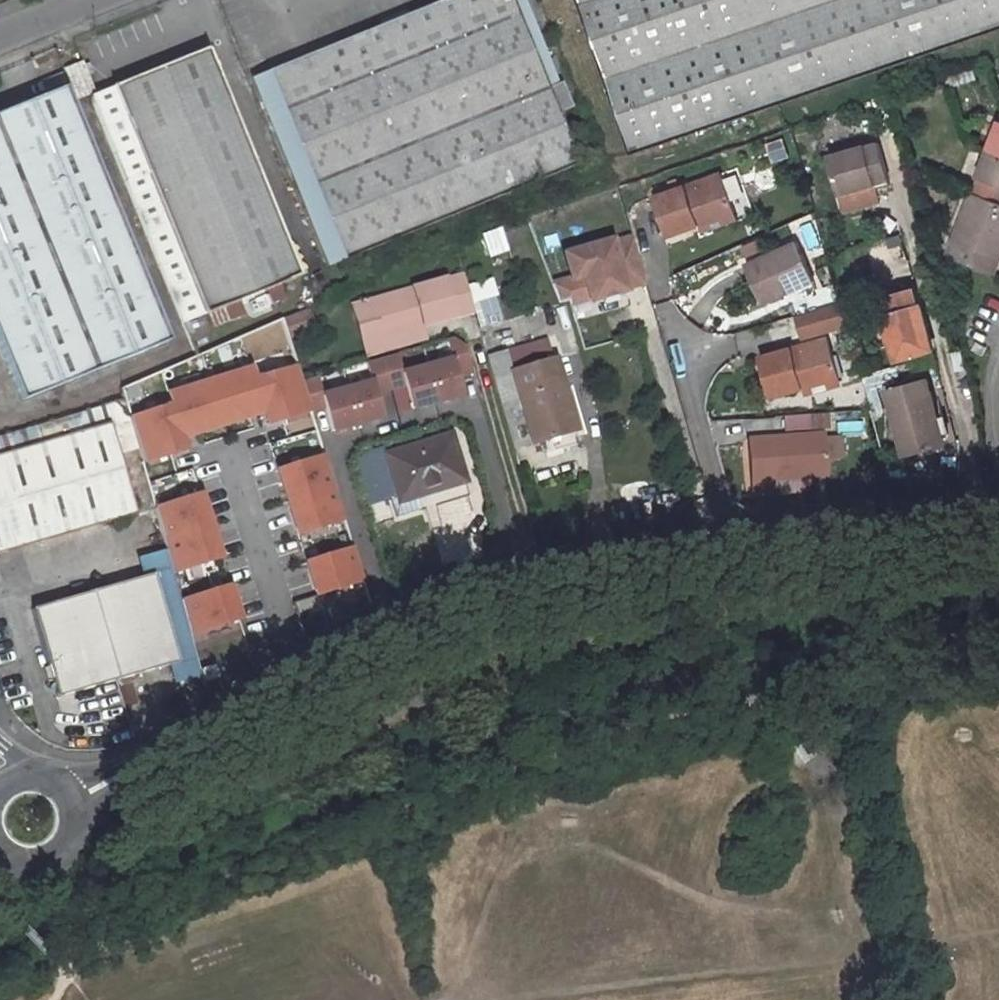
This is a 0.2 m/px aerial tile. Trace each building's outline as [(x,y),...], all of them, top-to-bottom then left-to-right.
[(341,263),(576,166),(508,0),(449,0),(265,76),(341,263)] [(632,147),(998,25),(998,0),(583,0),(632,147)] [(184,321),(201,314),(297,275),(204,50),(109,88),(91,95),(86,97),(179,323),(184,321)] [(59,71),(72,101),(90,93),(82,76),(78,66),(77,63),(59,71)] [(78,66),(82,76),(89,73),(85,63),(78,66)] [(0,114),(0,360),(18,403),(165,342),(60,89),(0,114)] [(981,152),(998,158),(998,125),(981,152)] [(764,144),(770,162),(786,157),(780,138),(764,144)] [(877,180),(879,187),(892,183),(880,139),(831,153),(842,192),(877,180)] [(981,152),(969,176),(998,187),(998,158),(981,152)] [(721,171),(654,195),(667,234),(698,222),(734,209),(721,171)] [(877,180),(859,186),(861,192),(879,187),(877,180)] [(945,260),(971,270),(987,277),(990,271),(998,249),(998,205),(994,203),(971,194),(945,260)] [(736,216),(734,209),(698,222),(700,229),(736,216)] [(481,235),(489,259),(513,251),(505,228),(481,235)] [(645,280),(632,233),(612,239),(611,237),(565,252),(572,277),(584,273),(590,297),(591,299),(613,293),(612,289),(625,285),(625,286),(645,280)] [(797,241),(747,263),(764,303),(813,281),(797,241)] [(474,309),(463,272),(372,299),(383,335),(423,323),(474,309)] [(572,277),(552,282),(559,301),(570,298),(571,303),(590,297),(584,273),(572,277)] [(497,278),(475,282),(481,325),(504,322),(497,278)] [(931,348),(925,324),(921,309),(913,283),(877,294),(895,358),(931,348)] [(383,335),(372,299),(353,305),(357,318),(367,354),(427,337),(423,323),(383,335)] [(841,301),(797,313),(803,335),(847,323),(841,301)] [(314,327),(307,308),(283,317),(291,336),(314,327)] [(451,357),(426,364),(437,400),(462,392),(457,373),(471,369),(464,343),(449,336),(445,337),(451,357)] [(760,355),(772,395),(803,387),(838,377),(828,336),(760,355)] [(551,342),(489,360),(514,447),(576,429),(551,342)] [(396,352),(381,356),(390,387),(404,383),(411,407),(437,400),(426,364),(401,371),(396,352)] [(370,380),(347,386),(358,423),(383,416),(376,392),(390,387),(381,356),(365,360),(370,380)] [(296,366),(253,380),(262,408),(267,424),(310,410),(300,379),(296,366)] [(180,435),(262,408),(253,380),(250,368),(167,395),(171,407),(180,435)] [(316,374),(300,379),(310,410),(325,407),(332,431),(358,423),(347,386),(322,393),(316,374)] [(840,383),(838,377),(803,387),(805,394),(840,383)] [(936,438),(930,417),(936,415),(927,378),(886,388),(905,455),(939,447),(936,438)] [(180,435),(171,407),(129,421),(141,464),(185,450),(180,435)] [(949,434),(943,413),(936,415),(930,417),(936,438),(949,434)] [(840,436),(862,434),(861,420),(839,422),(840,436)] [(109,423),(0,453),(0,551),(135,515),(109,423)] [(825,433),(749,438),(753,496),(774,495),(772,479),(827,476),(825,433)] [(385,457),(398,497),(422,489),(433,492),(464,482),(451,437),(385,457)] [(278,471),(289,502),(335,487),(324,456),(278,471)] [(398,497),(402,508),(466,488),(464,482),(433,492),(422,489),(398,497)] [(289,502),(299,533),(344,519),(335,487),(289,502)] [(211,527),(201,496),(154,511),(163,543),(211,527)] [(221,558),(211,527),(163,543),(172,574),(221,558)] [(308,563),(318,595),(364,580),(354,548),(308,563)] [(30,611),(58,699),(181,663),(153,574),(30,611)] [(182,603),(192,636),(241,619),(231,588),(182,603)] [(200,670),(203,681),(218,677),(217,675),(222,673),(219,664),(200,670)]
